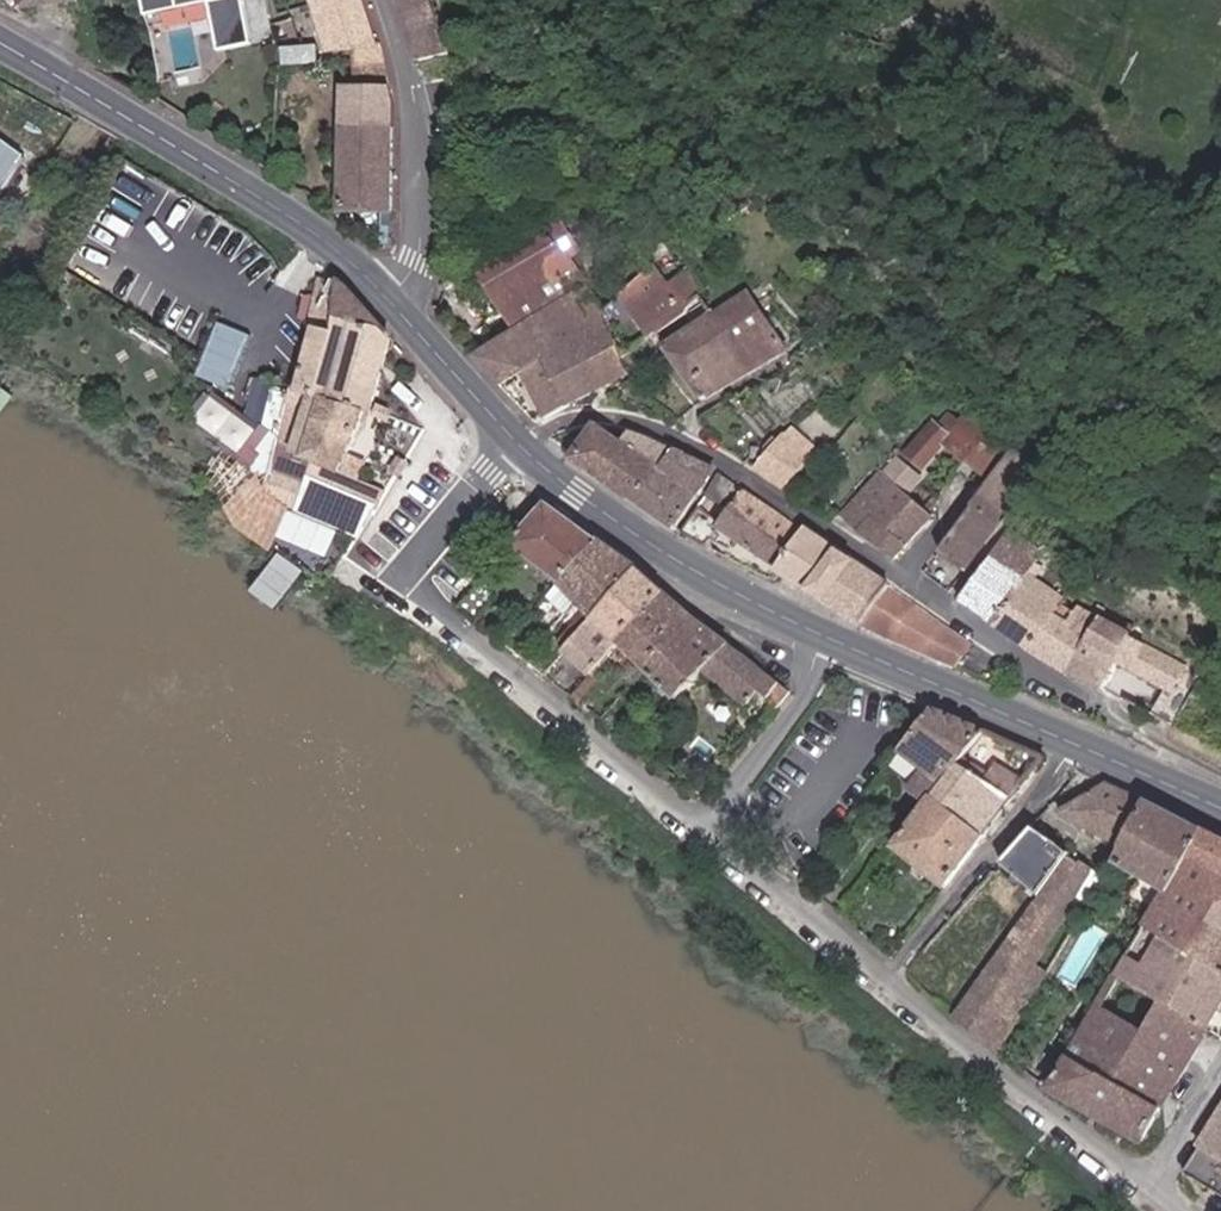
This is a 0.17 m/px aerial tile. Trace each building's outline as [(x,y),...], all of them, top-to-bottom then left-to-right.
[(243,0),(142,0),(148,26),(211,11),(223,59),(256,51),(243,0)] [(386,44),(369,0),(317,0),(333,52),(355,48),(359,83),(346,83),(346,211),(396,211),(398,115),(386,44)] [(450,56),(433,0),(398,0),(418,66),(450,56)] [(24,159),(0,141),(0,191),(24,159)] [(479,358),(505,386),(528,374),(551,420),(632,382),(610,309),(576,258),(586,251),(562,215),(481,270),(519,330),(479,358)] [(10,244),(0,237),(0,257),(10,244)] [(672,288),(656,267),(625,290),(657,334),(712,294),(696,271),(672,288)] [(447,277),(445,291),(463,281),(458,273),(447,277)] [(349,488),(395,333),(344,280),(324,279),(302,389),(298,387),(272,497),(301,511),(315,475),(349,488)] [(759,289),(673,345),(709,399),(795,343),(759,289)] [(199,374),(231,387),(253,332),(221,319),(199,374)] [(248,413),(267,418),(276,379),(257,375),(248,413)] [(213,394),(193,425),(253,465),(274,434),(213,394)] [(989,482),(1014,448),(966,413),(960,421),(947,412),(938,424),(930,418),(900,459),(928,480),(948,452),(989,482)] [(795,437),(811,450),(818,442),(802,428),(795,437)] [(612,481),(634,448),(606,430),(585,461),(612,481)] [(795,437),(789,432),(764,464),(794,488),(819,456),(811,450),(795,437)] [(645,433),(634,448),(612,481),(648,506),(683,451),(645,433)] [(938,552),(968,574),(1044,470),(1014,448),(989,482),(938,552)] [(721,468),(683,451),(648,506),(683,532),(721,468)] [(929,483),(900,459),(849,521),(900,562),(938,516),(916,498),(929,483)] [(783,573),(809,531),(724,475),(708,499),(732,513),(719,528),(783,573)] [(509,550),(559,584),(596,542),(547,506),(509,550)] [(291,513),(284,538),(333,552),(340,527),(291,513)] [(1040,555),(1045,547),(1013,528),(965,609),(1001,629),(1034,574),(1044,557),(1040,555)] [(869,628),(898,589),(809,531),(783,573),(781,578),(869,628)] [(638,572),(596,542),(559,584),(567,592),(588,613),(595,620),(638,572)] [(477,588),(488,597),(503,580),(492,570),(477,588)] [(664,595),(638,572),(595,620),(586,630),(567,652),(565,654),(591,677),(618,647),(664,595)] [(1034,574),(1001,629),(1036,650),(1061,607),(1064,602),(1032,584),(1038,575),(1034,574)] [(898,589),(869,628),(963,670),(979,646),(898,589)] [(618,647),(648,673),(695,623),(694,623),(664,595),(618,647)] [(1061,607),(1036,650),(1071,671),(1096,627),(1061,607)] [(1096,627),(1071,671),(1074,672),(1103,690),(1121,659),(1134,667),(1151,638),(1106,611),(1096,627)] [(588,613),(579,624),(586,630),(595,620),(588,613)] [(792,697),(695,623),(648,673),(676,703),(706,674),(749,709),(759,698),(768,704),(773,699),(783,707),(792,697)] [(567,652),(586,630),(579,624),(560,645),(567,652)] [(1153,721),(1177,734),(1214,663),(1207,660),(1202,668),(1185,659),(1153,721)] [(571,701),(576,705),(583,697),(578,693),(571,701)] [(983,735),(931,713),(901,753),(928,774),(913,794),(929,807),(932,804),(983,735)] [(602,725),(609,730),(614,724),(608,718),(602,725)] [(1045,761),(983,735),(932,804),(982,842),(1045,761)] [(1126,846),(1152,801),(1109,781),(1062,814),(1126,846)] [(1203,829),(1152,801),(1126,846),(1117,862),(1168,891),(1203,829)] [(944,892),(982,842),(932,804),(929,807),(893,854),(944,892)] [(1039,886),(1050,895),(1075,859),(1077,856),(1041,826),(1010,862),(1039,886)] [(1220,1015),(1220,839),(1203,829),(1168,891),(1053,1094),(1147,1147),(1220,1015)] [(966,1014),(999,1039),(1094,875),(1075,859),(1050,895),(966,1014)] [(954,1006),(966,1014),(1050,895),(1039,886),(954,1006)] [(987,901),(979,893),(964,909),(972,917),(987,901)] [(1188,1173),(1190,1179),(1194,1191),(1219,1210),(1220,1210),(1220,1120),(1188,1173)]
